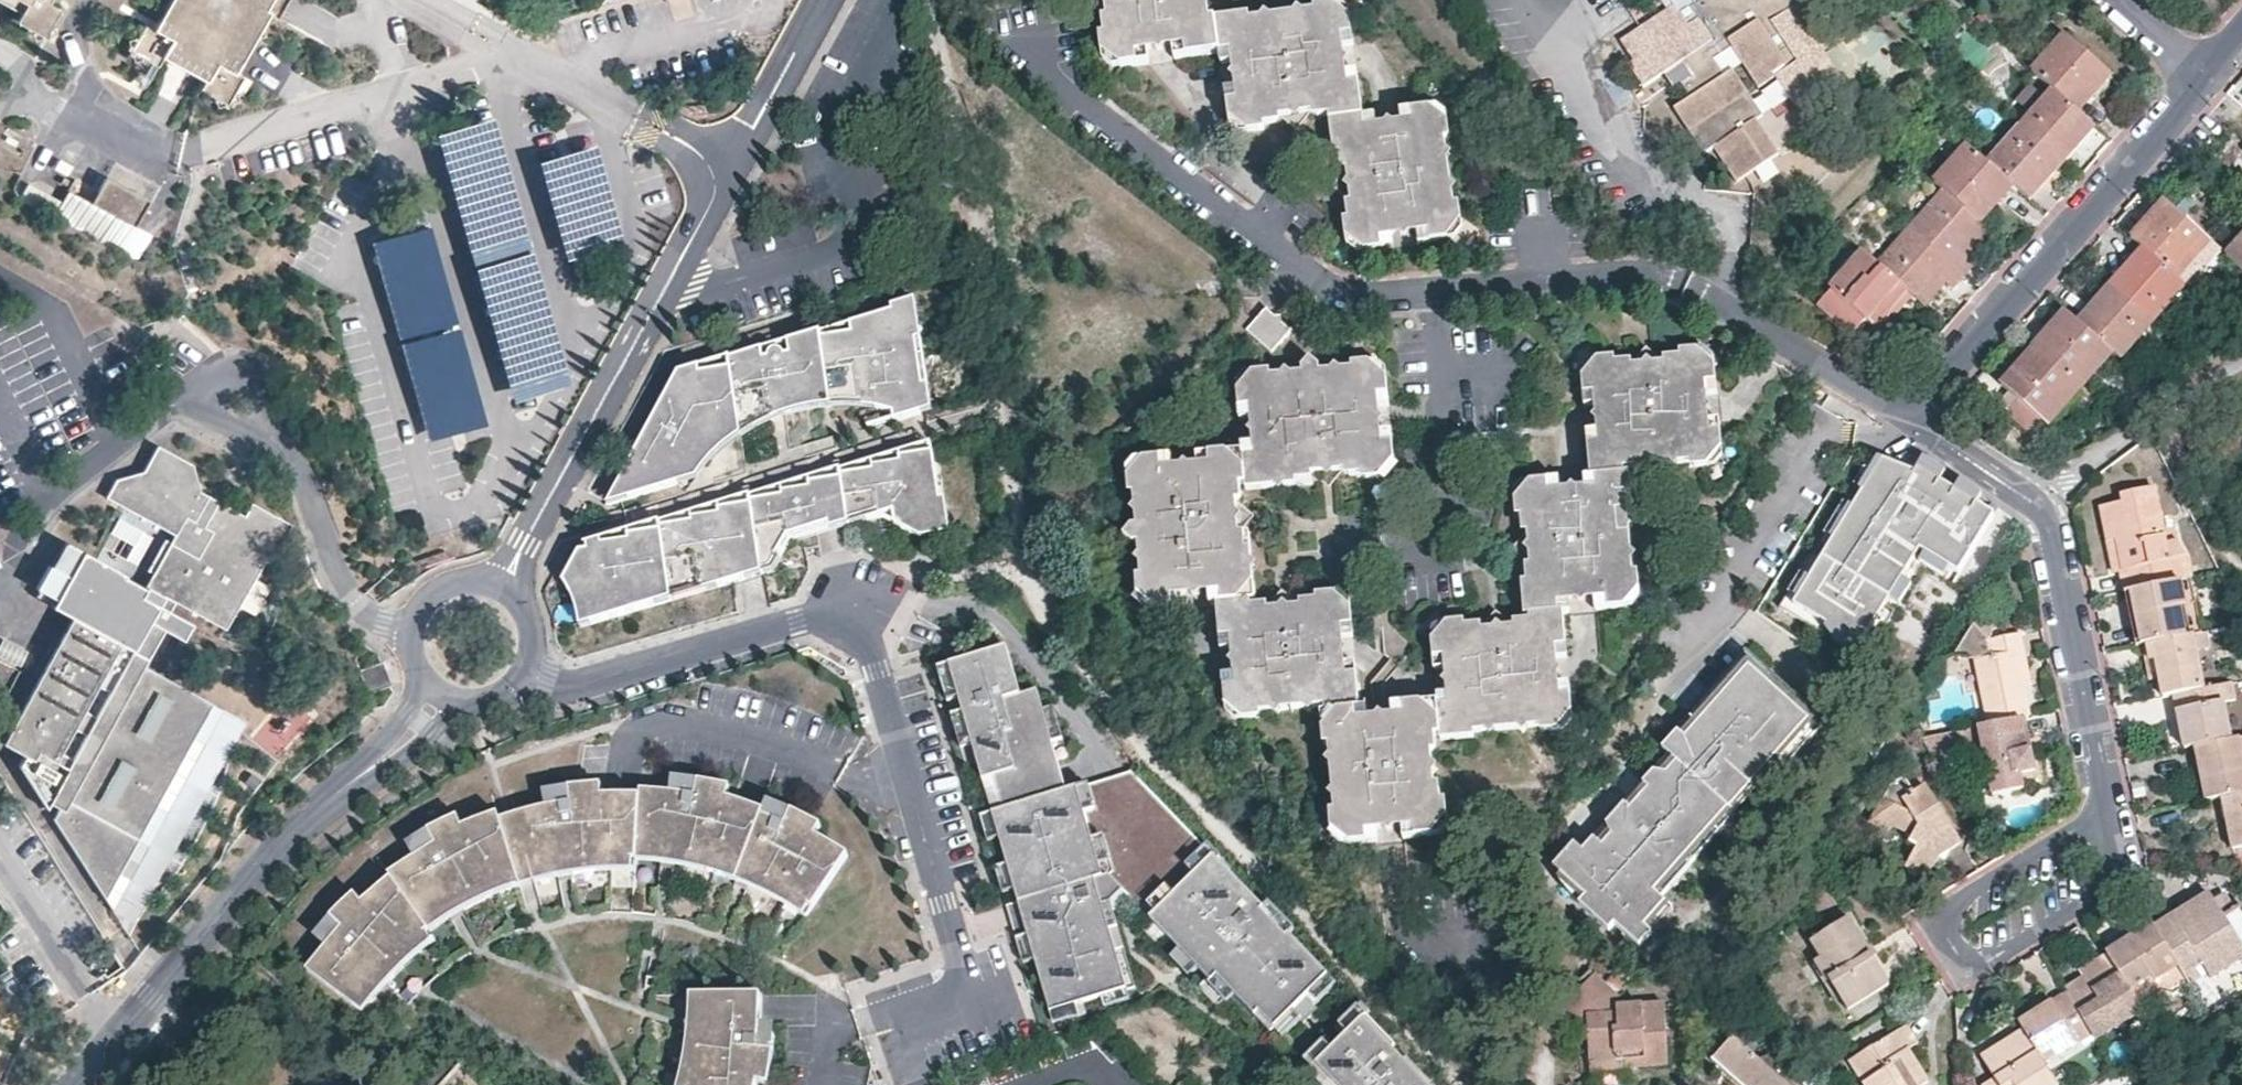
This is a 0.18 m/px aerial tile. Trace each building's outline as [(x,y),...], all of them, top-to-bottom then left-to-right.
[(16,14),(11,24),(40,40),(58,13),(49,8),(54,0),(0,0),(0,5),(16,14)] [(230,109),(244,82),(237,77),(270,18),(276,22),(289,0),(173,0),(156,33),(147,27),(133,55),(158,71),(162,63),(206,87),(202,94),(230,109)] [(1206,9),(1200,10),(1197,0),(1090,0),(1098,6),(1095,13),(1097,27),(1094,31),(1097,44),(1115,55),(1141,51),(1140,43),(1166,40),(1167,47),(1211,41),(1206,9)] [(1206,9),(1211,41),(1213,53),(1224,52),(1227,79),(1219,81),(1223,107),(1243,119),(1251,118),(1255,112),(1271,111),(1274,106),(1283,115),(1296,113),(1304,100),(1312,106),(1321,105),(1322,108),(1354,104),(1348,62),(1339,62),(1335,36),(1343,34),(1339,9),(1329,0),(1306,0),(1306,1),(1293,2),(1291,8),(1282,3),(1263,6),(1257,12),(1250,8),(1238,11),(1230,6),(1206,9)] [(1662,75),(1676,66),(1686,81),(1677,86),(1686,99),(1672,108),(1701,154),(1713,148),(1735,182),(1778,154),(1756,119),(1761,115),(1733,70),(1723,76),(1713,59),(1731,47),(1755,87),(1775,75),(1793,104),(1835,76),(1817,46),(1825,42),(1799,2),(1792,7),(1787,0),(1722,0),(1719,2),(1718,0),(1696,0),(1698,3),(1689,9),(1696,21),(1687,26),(1673,5),(1645,24),(1619,41),(1633,61),(1626,65),(1641,88),(1662,75)] [(2032,69),(2049,84),(2078,111),(2111,74),(2108,72),(2096,61),(2064,33),(2032,69)] [(2113,66),(2101,56),(2096,61),(2108,72),(2113,66)] [(1676,66),(1662,75),(1671,90),(1677,86),(1686,81),(1676,66)] [(1775,79),(1759,86),(1772,115),(1788,108),(1775,79)] [(2049,84),(2016,121),(2062,162),(2095,126),(2078,111),(2049,84)] [(1367,103),(1354,104),(1322,108),(1327,139),(1331,142),(1334,153),(1339,157),(1331,171),(1334,183),(1345,190),(1340,197),(1341,209),(1338,215),(1340,225),(1358,240),(1387,235),(1386,225),(1390,220),(1397,225),(1403,224),(1406,218),(1414,222),(1415,231),(1442,227),(1454,207),(1453,197),(1447,192),(1445,179),(1439,175),(1443,168),(1439,146),(1434,142),(1438,135),(1437,126),(1440,120),(1439,108),(1419,94),(1394,99),(1395,107),(1382,110),(1369,112),(1367,103)] [(2009,182),(2028,199),(2062,162),(2016,121),(1982,158),(2009,182)] [(1929,175),(1946,190),(1977,218),(2009,182),(1982,158),(1962,139),(1929,175)] [(108,178),(92,206),(69,192),(57,214),(139,260),(154,234),(138,225),(151,202),(108,178)] [(1912,228),(1963,273),(1975,259),(1968,253),(1990,229),(1977,218),(1946,190),(1912,228)] [(2130,238),(2142,249),(2176,279),(2210,241),(2164,200),(2130,238)] [(428,217),(371,231),(420,435),(477,421),(428,217)] [(1906,289),(1921,303),(1942,279),(1950,287),(1963,273),(1912,228),(1878,264),(1896,280),(1906,289)] [(2241,270),(2241,237),(2226,255),(2241,270)] [(2142,249),(2109,286),(2151,324),(2185,286),(2176,279),(2142,249)] [(1878,264),(1864,251),(1823,296),(1827,299),(1822,304),(1854,332),(1865,318),(1872,326),(1906,289),(1896,280),(1878,264)] [(2109,286),(2076,322),(2117,358),(2119,359),(2151,324),(2109,286)] [(1241,312),(1252,323),(1273,305),(1259,292),(1241,312)] [(892,311),(892,317),(903,313),(905,345),(912,344),(919,342),(914,305),(892,311)] [(1273,305),(1252,323),(1264,335),(1283,315),(1273,305)] [(2064,311),(2032,347),(2084,394),(2117,358),(2076,322),(2064,311)] [(673,482),(683,468),(693,456),(698,451),(702,447),(711,439),(720,432),(725,427),(730,424),(735,421),(741,418),(748,414),(755,411),(761,408),(766,406),(780,402),(791,398),(801,396),(808,395),(815,394),(826,394),(840,395),(872,396),(872,399),(887,398),(889,414),(891,421),(917,413),(913,390),(918,389),(912,344),(905,345),(903,313),(892,317),(851,327),(850,337),(818,339),(817,335),(787,343),(789,356),(781,357),(781,352),(779,349),(777,347),(775,347),(773,347),(771,347),(769,348),(768,350),(767,351),(767,354),(767,357),(760,358),(759,351),(726,361),(728,372),(693,377),(691,371),(672,377),(665,392),(660,389),(651,404),(657,407),(604,501),(673,482)] [(1243,555),(1249,547),(1247,523),(1240,520),(1246,514),(1244,498),(1233,490),(1238,482),(1238,474),(1242,473),(1243,478),(1267,477),(1275,470),(1282,475),(1309,472),(1309,463),(1318,471),(1332,470),(1339,458),(1347,464),(1358,463),(1364,467),(1373,466),(1387,448),(1386,421),(1376,421),(1374,395),(1382,394),(1380,368),(1362,349),(1349,350),(1346,357),(1336,358),(1331,365),(1324,361),(1315,361),(1314,355),(1303,345),(1295,355),(1295,363),(1285,363),(1279,368),(1273,364),(1262,365),(1256,360),(1244,361),(1232,377),(1235,404),(1245,404),(1248,429),(1238,431),(1238,438),(1195,443),(1196,451),(1171,453),(1170,446),(1140,449),(1126,467),(1126,480),(1134,484),(1135,494),(1142,497),(1137,504),(1138,513),(1131,515),(1124,526),(1133,534),(1139,534),(1141,544),(1147,550),(1142,557),(1143,566),(1138,571),(1139,583),(1157,597),(1182,594),(1181,584),(1208,581),(1209,592),(1215,591),(1220,634),(1230,634),(1232,660),(1224,661),(1226,689),(1242,704),(1255,703),(1259,698),(1270,697),(1275,690),(1283,695),(1305,693),(1310,688),(1317,692),(1325,691),(1325,696),(1321,698),(1323,728),(1329,731),(1330,742),(1336,746),(1332,753),(1335,776),(1341,780),(1337,788),(1338,800),(1333,807),(1334,816),(1352,830),(1379,827),(1378,818),(1405,815),(1407,823),(1432,821),(1447,804),(1446,791),(1441,789),(1440,777),(1436,773),(1434,759),(1431,757),(1434,753),(1433,740),(1436,735),(1435,720),(1439,720),(1440,725),(1464,723),(1470,717),(1483,716),(1485,710),(1493,714),(1514,713),(1518,708),(1524,712),(1535,710),(1542,716),(1554,715),(1569,696),(1567,669),(1558,669),(1555,642),(1563,641),(1560,598),(1564,595),(1563,586),(1591,583),(1592,593),(1619,590),(1634,571),(1634,560),(1627,555),(1625,545),(1621,540),(1625,534),(1623,513),(1617,505),(1621,500),(1620,488),(1624,484),(1623,458),(1616,457),(1616,451),(1627,451),(1633,445),(1638,450),(1660,447),(1666,442),(1672,446),(1684,445),(1688,448),(1698,448),(1713,427),(1712,403),(1700,403),(1699,376),(1708,375),(1707,350),(1687,335),(1675,337),(1672,342),(1659,343),(1656,348),(1645,339),(1630,341),(1623,352),(1616,347),(1606,348),(1601,344),(1587,345),(1574,363),(1576,390),(1586,390),(1589,417),(1580,418),(1584,461),(1580,462),(1580,471),(1555,473),(1553,465),(1524,467),(1510,488),(1511,500),(1518,506),(1518,516),(1524,520),(1516,529),(1518,546),(1527,554),(1524,557),(1525,570),(1520,575),(1523,601),(1529,601),(1529,606),(1515,607),(1512,611),(1502,602),(1487,604),(1480,616),(1473,610),(1460,612),(1456,608),(1443,609),(1429,629),(1432,655),(1441,655),(1443,680),(1435,681),(1435,685),(1359,692),(1355,648),(1344,649),(1342,623),(1350,622),(1348,597),(1330,579),(1318,581),(1314,587),(1301,588),(1297,593),(1286,584),(1273,586),(1265,596),(1257,592),(1248,593),(1248,588),(1253,587),(1250,560),(1243,555)] [(2084,394),(2032,347),(1998,385),(2017,401),(2005,413),(2031,436),(2042,423),(2050,432),(2084,394)] [(726,361),(691,371),(693,377),(728,372),(726,361)] [(913,390),(917,413),(930,410),(926,387),(918,389),(913,390)] [(791,398),(780,402),(781,415),(790,413),(799,410),(809,409),(815,408),(824,408),(829,407),(826,394),(815,394),(808,395),(801,396),(791,398)] [(826,394),(829,407),(834,408),(839,408),(846,409),(859,410),(873,412),(872,399),(872,396),(840,395),(826,394)] [(887,398),(872,399),(873,412),(889,414),(887,398)] [(741,418),(735,421),(738,435),(739,434),(745,430),(754,426),(761,423),(769,420),(766,406),(761,408),(755,411),(748,414),(741,418)] [(698,451),(709,458),(711,455),(720,448),(730,440),(738,435),(735,421),(730,424),(725,427),(720,432),(711,439),(702,447),(698,451)] [(103,496),(111,500),(121,505),(96,547),(100,563),(143,587),(152,572),(194,596),(187,610),(212,623),(226,620),(251,578),(243,573),(253,556),(262,561),(266,563),(283,532),(278,519),(247,502),(239,516),(196,491),(189,462),(156,444),(141,469),(113,477),(103,496)] [(1878,446),(1788,602),(1865,646),(1916,558),(1957,581),(1999,510),(1969,492),(1973,485),(1952,474),(1948,481),(1934,473),(1940,463),(1916,449),(1908,463),(1878,446)] [(693,456),(683,468),(692,475),(709,458),(698,451),(693,456)] [(558,580),(567,594),(582,591),(586,620),(648,603),(645,586),(665,584),(713,577),(714,585),(738,578),(736,559),(755,558),(770,556),(771,553),(787,533),(828,522),(826,514),(844,512),(861,511),(862,519),(889,512),(891,523),(908,534),(912,524),(939,521),(936,500),(929,455),(897,458),(898,472),(894,473),(894,472),(893,468),(891,466),(888,465),(885,464),(883,464),(881,465),(879,466),(877,468),(876,470),(875,472),(876,476),(872,476),(872,472),(838,475),(838,481),(807,484),(808,499),(804,500),(803,498),(801,495),(799,493),(796,492),(794,492),(792,493),(789,494),(787,496),(786,498),(786,501),(780,502),(780,496),(747,500),(748,507),(716,510),(718,524),(711,524),(710,518),(708,516),(705,515),(702,515),(699,517),(698,520),(697,522),(697,525),(689,526),(689,522),(655,526),(656,533),(625,535),(626,541),(628,552),(620,552),(619,547),(618,545),(616,544),(612,543),(609,544),(607,545),(606,546),(605,550),(605,554),(598,554),(598,548),(575,550),(558,580)] [(2133,588),(2184,577),(2180,556),(2187,555),(2178,539),(2166,541),(2153,486),(2123,490),(2124,501),(2105,504),(2111,540),(2123,536),(2129,570),(2133,588)] [(912,524),(908,534),(916,539),(948,534),(943,499),(936,500),(939,521),(912,524)] [(121,505),(111,500),(76,562),(137,596),(143,587),(100,563),(96,547),(121,505)] [(844,512),(846,524),(862,519),(861,511),(844,512)] [(826,514),(828,522),(828,529),(846,524),(844,512),(826,514)] [(2118,572),(2129,570),(2123,536),(2111,540),(2118,572)] [(2030,565),(2026,547),(2019,549),(2022,566),(2030,565)] [(33,600),(75,624),(145,662),(161,633),(180,643),(190,625),(137,596),(76,562),(59,553),(33,600)] [(755,558),(757,573),(768,570),(778,557),(771,553),(770,556),(755,558)] [(251,578),(262,561),(253,556),(243,573),(251,578)] [(736,559),(738,578),(757,573),(755,558),(736,559)] [(152,572),(143,587),(187,610),(194,596),(152,572)] [(2195,632),(2203,630),(2191,576),(2184,577),(2133,588),(2145,642),(2154,641),(2195,632)] [(665,584),(667,598),(714,585),(713,577),(665,584)] [(645,586),(648,603),(667,598),(665,584),(645,586)] [(582,591),(567,594),(574,624),(586,620),(582,591)] [(2023,647),(2019,631),(1993,637),(1993,631),(1992,626),(1990,623),(1987,621),(1981,620),(1976,621),(1973,624),(1971,626),(1952,657),(1974,661),(1987,723),(2025,715),(2037,713),(2031,683),(2023,685),(2015,649),(2023,647)] [(8,745),(136,939),(255,722),(145,662),(75,624),(8,745)] [(2208,633),(2195,635),(2195,632),(2154,641),(2160,674),(2164,693),(2175,690),(2205,684),(2199,651),(2211,648),(2208,633)] [(2151,676),(2160,674),(2154,641),(2145,642),(2143,643),(2151,676)] [(1801,715),(1812,703),(1747,645),(1663,738),(1670,743),(1577,833),(1556,857),(1588,885),(1581,893),(1611,920),(1616,914),(1641,936),(1675,899),(1663,887),(1737,805),(1732,800),(1768,760),(1779,770),(1816,729),(1801,715)] [(2023,685),(2031,683),(2023,647),(2015,649),(2023,685)] [(1008,650),(951,666),(953,674),(979,763),(994,814),(1001,839),(1005,852),(1009,865),(1016,890),(1025,921),(1051,1012),(1059,1010),(1084,1002),(1135,987),(1111,904),(1124,892),(1151,919),(1169,938),(1209,978),(1228,996),(1265,1034),(1288,1012),(1296,1021),(1299,1024),(1316,1007),(1313,1004),(1306,997),(1327,974),(1132,773),(1118,789),(1080,799),(1077,789),(1067,792),(1058,760),(1068,757),(1055,710),(1044,713),(1038,693),(1021,697),(1008,650)] [(380,661),(358,670),(366,693),(389,685),(380,661)] [(250,734),(272,753),(325,691),(303,672),(250,734)] [(979,763),(953,674),(942,678),(967,767),(979,763)] [(2197,742),(2233,735),(2224,696),(2213,699),(2210,683),(2205,684),(2175,690),(2187,744),(2197,742)] [(2038,770),(2025,715),(1987,723),(1978,725),(1979,727),(1982,741),(1994,792),(2024,785),(2020,775),(2038,770)] [(1979,727),(1943,734),(1945,748),(1982,741),(1979,727)] [(2233,735),(2197,742),(2208,797),(2222,794),(2241,790),(2241,733),(2233,735)] [(1945,748),(1943,734),(1926,738),(1936,754),(1946,753),(1945,748)] [(1132,773),(1077,789),(1080,799),(1118,789),(1132,773)] [(1961,841),(1927,786),(1916,793),(1905,776),(1892,785),(1872,820),(1887,828),(1896,823),(1916,833),(1912,842),(1918,846),(1907,868),(1917,874),(1931,867),(1938,855),(1961,841)] [(699,781),(684,779),(681,794),(695,797),(699,781)] [(540,809),(520,814),(500,820),(498,815),(488,818),(478,822),(469,825),(463,827),(458,817),(429,830),(437,845),(424,852),(417,856),(389,874),(392,879),(393,879),(363,903),(356,894),(332,916),(343,928),(334,938),(330,942),(307,970),(354,1005),(359,999),(365,991),(366,990),(379,977),(389,966),(398,957),(412,945),(427,933),(430,931),(423,922),(435,913),(454,902),(473,893),(492,885),(507,880),(518,876),(519,875),(530,872),(544,868),(557,866),(569,863),(584,862),(597,861),(609,860),(622,860),(634,860),(637,860),(637,849),(658,850),(676,853),(691,856),(706,859),(722,864),(733,868),(743,871),(761,879),(773,885),(787,892),(800,900),(809,906),(810,907),(813,908),(848,855),(816,835),(821,826),(792,811),(786,825),(772,820),(761,816),(763,810),(727,798),(730,787),(699,781),(695,797),(681,794),(663,792),(643,790),(641,791),(641,797),(603,796),(602,785),(570,787),(571,803),(561,806),(557,806),(553,806),(540,809)] [(571,803),(570,787),(555,790),(557,806),(561,806),(571,803)] [(2222,794),(2233,847),(2241,845),(2241,790),(2222,794)] [(792,811),(778,805),(772,820),(786,825),(792,811)] [(1001,839),(994,814),(982,817),(989,842),(1001,839)] [(437,845),(429,830),(416,839),(424,852),(437,845)] [(733,868),(722,864),(706,859),(691,856),(676,853),(658,850),(637,849),(637,860),(638,861),(657,862),(674,865),(688,867),(703,871),(719,875),(729,879),(738,882),(756,889),(768,895),(781,902),(793,910),(803,916),(804,915),(810,907),(809,906),(800,900),(787,892),(773,885),(761,879),(743,871),(733,868)] [(569,863),(557,866),(544,868),(530,872),(519,875),(518,876),(521,887),(533,883),(546,880),(560,877),(571,875),(585,873),(597,872),(609,872),(622,871),(633,872),(634,860),(622,860),(609,860),(597,861),(584,862),(569,863)] [(1016,890),(1009,865),(997,868),(1004,894),(1016,890)] [(473,893),(454,902),(435,913),(423,922),(430,931),(441,923),(459,912),(478,903),(496,896),(513,889),(521,887),(518,876),(507,880),(492,885),(473,893)] [(2214,899),(2208,891),(2172,913),(2177,921),(2214,899)] [(2177,921),(2172,913),(2157,923),(2157,924),(2187,972),(2201,964),(2211,981),(2241,962),(2241,904),(2236,908),(2225,892),(2214,899),(2177,921)] [(343,928),(332,916),(322,928),(334,938),(343,928)] [(1833,975),(1829,977),(1848,1007),(1890,982),(1849,916),(1812,939),(1822,956),(1833,975)] [(1169,938),(1151,919),(1142,927),(1161,946),(1169,938)] [(2175,992),(2193,981),(2187,972),(2157,924),(2138,935),(2135,931),(2127,937),(2130,942),(2110,954),(2112,958),(2140,1004),(2169,985),(2175,992)] [(434,943),(427,933),(412,945),(398,957),(389,966),(379,977),(366,990),(365,991),(359,999),(354,1005),(363,1012),(368,1007),(374,999),(387,985),(397,974),(406,965),(420,954),(434,943)] [(2082,966),(2086,974),(2112,958),(2110,954),(2107,950),(2082,966)] [(1823,981),(1829,977),(1833,975),(1822,956),(1812,962),(1823,981)] [(2092,1030),(2096,1037),(2107,1030),(2121,1021),(2142,1008),(2140,1004),(2112,958),(2086,974),(2065,987),(2068,992),(2092,1030)] [(1313,1004),(1335,983),(1327,974),(1306,997),(1313,1004)] [(1627,1054),(1627,1062),(1670,1061),(1667,1002),(1635,1003),(1623,1003),(1624,993),(1601,974),(1570,1004),(1585,1017),(1592,1018),(1592,1054),(1627,1054)] [(1228,996),(1209,978),(1201,986),(1219,1004),(1228,996)] [(2024,1026),(2046,1060),(2092,1030),(2068,992),(2021,1021),(2024,1026)] [(1623,1003),(1635,1003),(1624,993),(1623,1003)] [(701,1021),(702,1007),(702,994),(690,994),(690,995),(690,1007),(689,1021),(688,1034),(686,1048),(684,1062),(680,1078),(678,1084),(690,1084),(691,1081),(695,1064),(698,1050),(700,1036),(701,1021)] [(702,994),(702,1007),(701,1021),(700,1036),(698,1050),(695,1064),(691,1081),(690,1084),(756,1084),(757,1082),(768,1084),(773,1052),(758,1049),(759,1035),(761,995),(702,994)] [(1088,1014),(1084,1002),(1059,1010),(1062,1021),(1088,1014)] [(1343,1036),(1362,1017),(1354,1008),(1334,1027),(1343,1036)] [(1274,1042),(1296,1021),(1288,1012),(1265,1034),(1274,1042)] [(1406,1056),(1402,1060),(1391,1048),(1395,1044),(1365,1014),(1362,1017),(1343,1036),(1330,1048),(1306,1070),(1321,1084),(1434,1084),(1406,1056)] [(2130,1036),(2121,1021),(2107,1030),(2115,1043),(2130,1036)] [(1928,1080),(1908,1047),(1916,1042),(1905,1024),(1850,1058),(1867,1084),(1920,1084),(1928,1080)] [(2059,1081),(2046,1060),(2024,1026),(1981,1053),(1994,1074),(2000,1084),(2053,1084),(2059,1081)] [(2170,1035),(2164,1026),(2157,1030),(2163,1040),(2170,1035)] [(1780,1073),(1770,1047),(1756,1052),(1731,1031),(1712,1054),(1747,1084),(1794,1084),(1780,1073)] [(773,1052),(775,1036),(759,1035),(758,1049),(773,1052)] [(1306,1070),(1330,1048),(1321,1040),(1299,1062),(1306,1070)] [(1593,1062),(1627,1062),(1627,1054),(1592,1054),(1593,1062)] [(1983,1084),(2000,1084),(1994,1074),(1981,1081),(1983,1084)]
